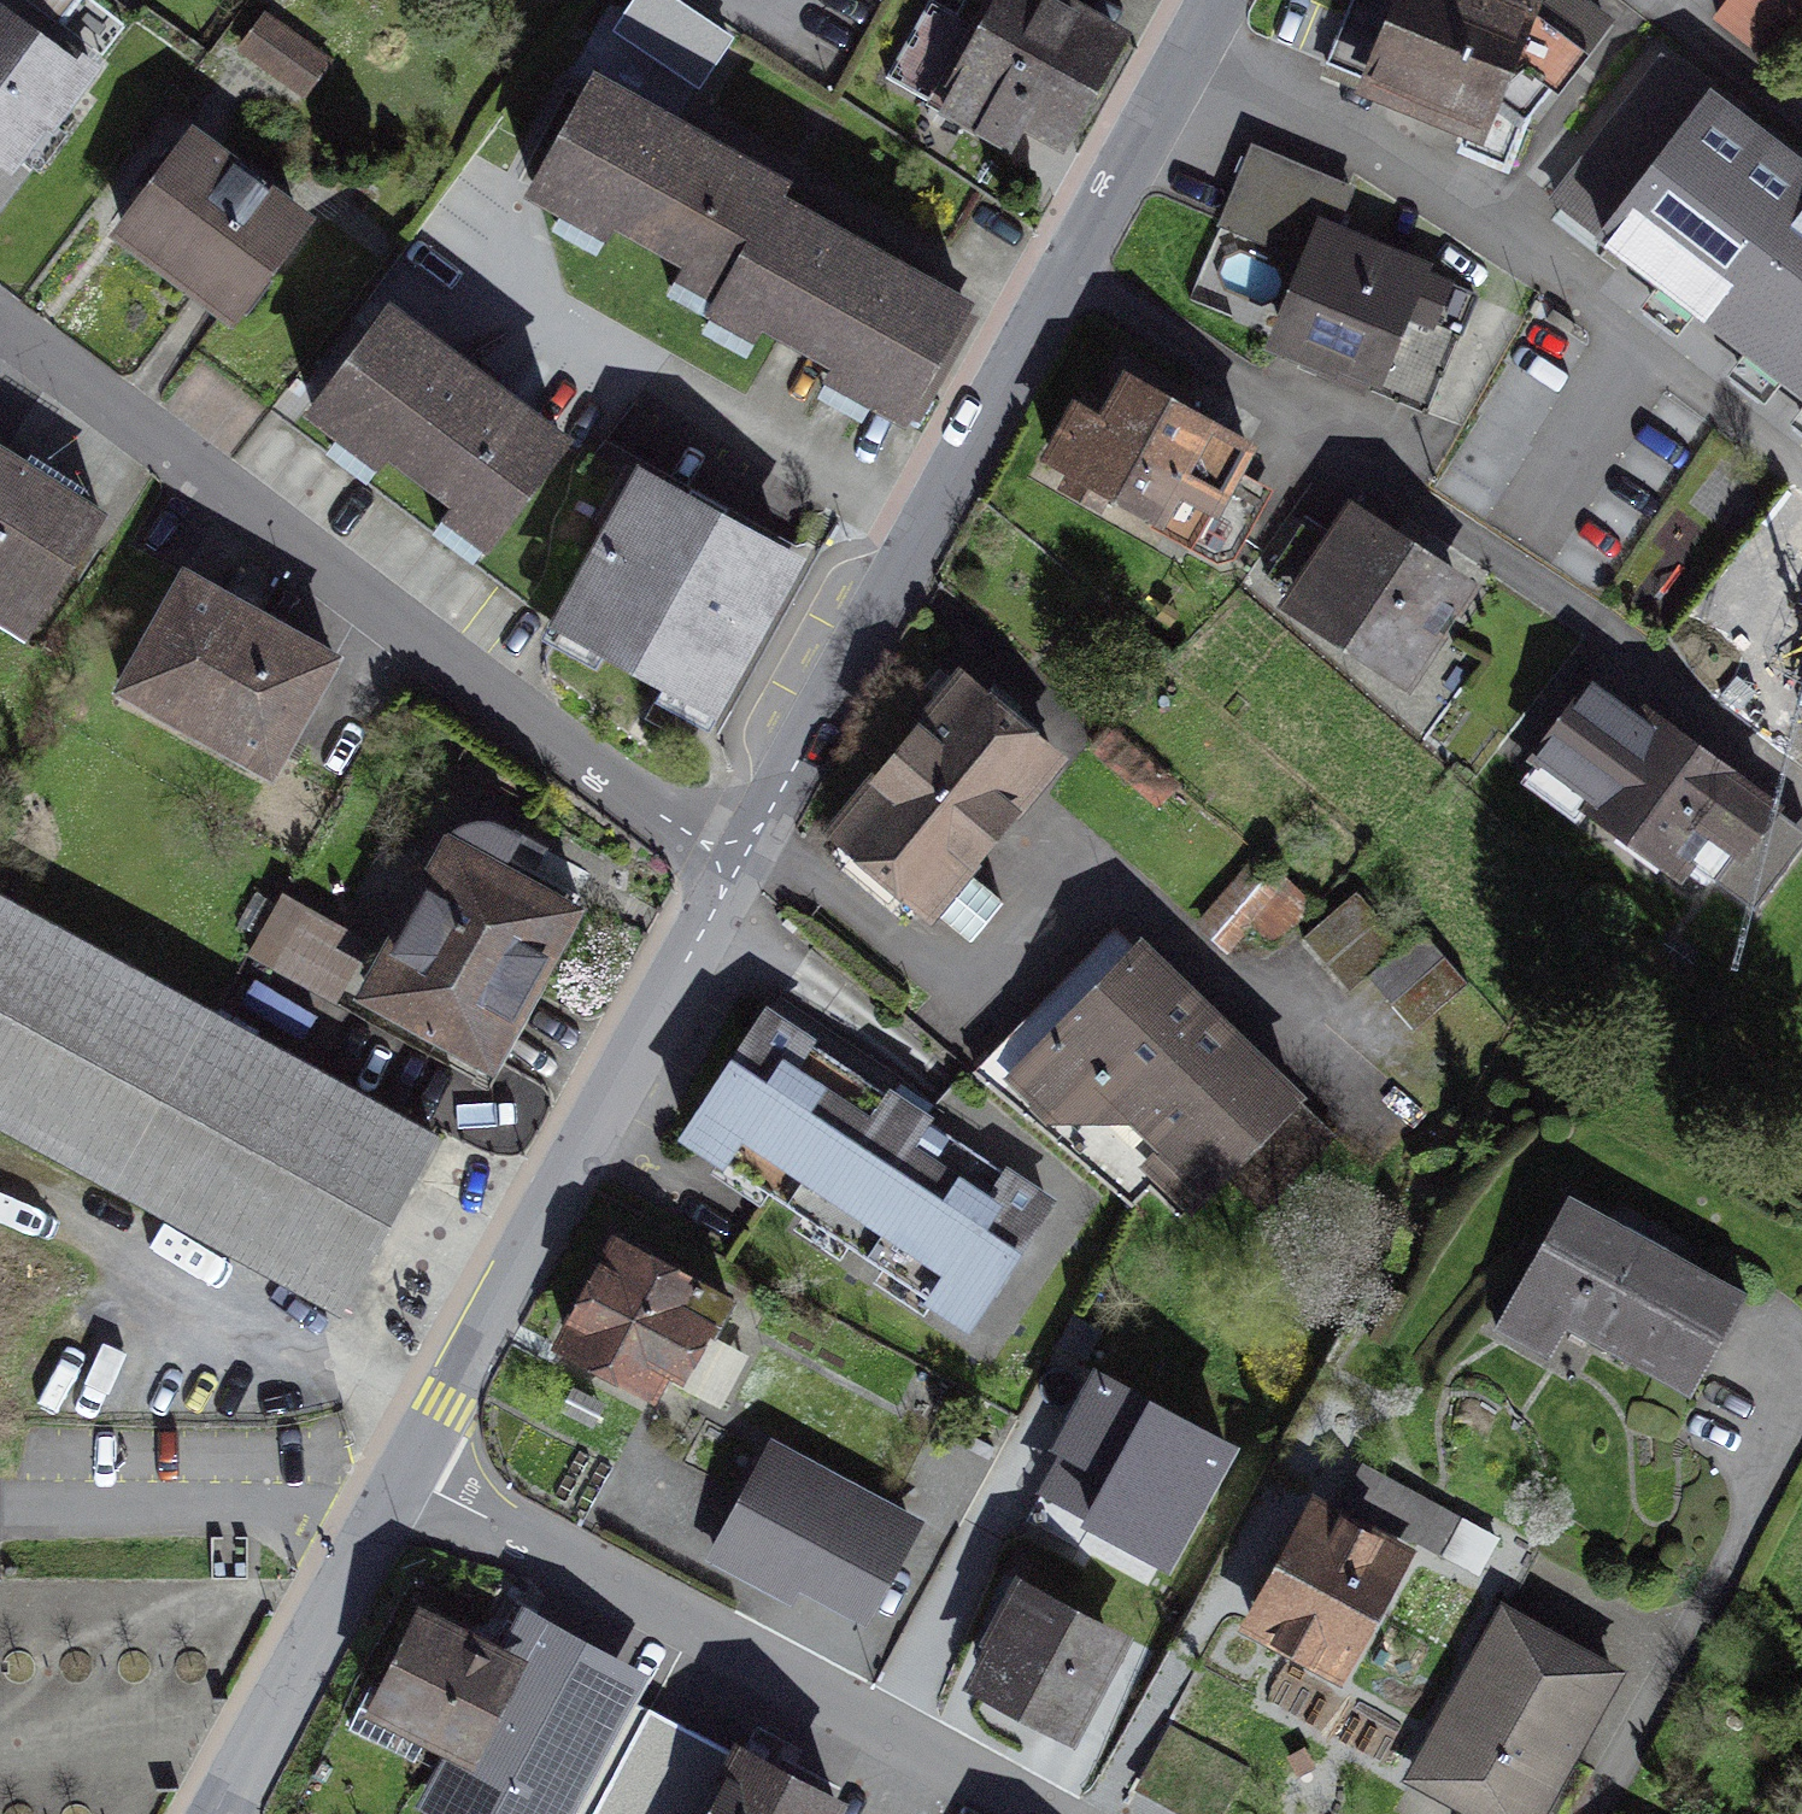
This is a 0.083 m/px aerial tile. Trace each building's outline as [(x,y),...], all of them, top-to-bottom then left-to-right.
[(28,4),(59,25),(77,0),(31,0),(28,4)] [(957,16),(932,2),(888,79),(1011,149),(1027,120),(1061,139),(1119,38),(1058,3),(1059,0),(966,0),(957,16)] [(1476,127),(1464,149),(1508,170),(1530,119),(1606,25),(1577,0),(1561,0),(1542,23),(1526,10),(1500,0),(1354,0),(1329,64),(1476,127)] [(1720,21),(1775,64),(1801,29),(1801,0),(1737,0),(1720,21)] [(325,64),(266,20),(245,48),(303,92),(325,64)] [(93,70),(64,49),(53,64),(0,25),(0,146),(11,154),(40,114),(54,124),(93,70)] [(1664,63),(1610,132),(1714,211),(1767,142),(1664,63)] [(673,292),(715,315),(775,206),(784,191),(709,149),(712,145),(678,126),(675,131),(596,87),(537,192),(568,209),(558,228),(600,251),(618,218),(691,259),(673,292)] [(1661,281),(1714,211),(1610,132),(1557,202),(1661,281)] [(1767,142),(1714,211),(1661,281),(1801,391),(1801,169),(1767,142)] [(233,312),(300,225),(193,144),(127,232),(233,312)] [(1320,263),(1288,339),(1335,359),(1329,374),(1428,415),(1477,298),(1331,237),(1350,192),(1255,152),(1225,224),(1320,263)] [(850,247),(775,206),(715,315),(707,329),(752,354),(769,321),(882,384),(874,398),(907,416),(965,310),(883,265),(886,260),(853,241),(850,247)] [(388,316),(316,412),(346,434),(356,422),(500,530),(563,446),(493,394),(496,390),(469,370),(466,374),(388,316)] [(1079,410),(1053,458),(1161,517),(1155,529),(1230,569),(1264,507),(1227,486),(1249,446),(1130,381),(1106,424),(1079,410)] [(36,622),(102,518),(0,452),(0,599),(36,622)] [(691,738),(786,563),(623,474),(598,521),(619,533),(570,623),(673,679),(653,717),(691,738)] [(1460,594),(1351,523),(1337,545),(1304,523),(1267,579),(1409,672),(1460,594)] [(122,691),(270,775),(336,659),(188,575),(122,691)] [(962,682),(826,844),(857,870),(867,859),(968,944),(1001,904),(962,871),(1056,761),(962,682)] [(1801,849),(1801,831),(1652,717),(1645,726),(1594,688),(1528,775),(1581,816),(1590,804),(1675,870),(1685,857),(1755,910),(1801,849)] [(374,996),(490,1059),(580,898),(508,858),(515,838),(496,825),(471,825),(449,837),(430,871),(438,875),(374,996)] [(1283,878),(1261,859),(1204,929),(1227,948),(1283,878)] [(1357,894),(1304,941),(1351,995),(1369,979),(1403,949),(1357,894)] [(340,1310),(436,1134),(0,897),(0,1125),(340,1310)] [(366,944),(304,910),(273,967),(335,1001),(366,944)] [(1403,949),(1369,979),(1417,1033),(1471,985),(1423,931),(1403,949)] [(1039,1018),(979,1078),(1131,1207),(1150,1189),(1180,1217),(1229,1169),(1261,1205),(1331,1132),(1143,949),(1057,1035),(1039,1018)] [(766,1008),(676,1143),(714,1168),(722,1173),(727,1166),(768,1194),(764,1200),(969,1336),(1058,1201),(766,1008)] [(714,1168),(710,1174),(759,1207),(764,1200),(768,1194),(727,1166),(722,1173),(714,1168)] [(1746,1296),(1571,1199),(1516,1298),(1691,1396),(1746,1296)] [(709,1338),(729,1303),(697,1285),(692,1293),(619,1252),(568,1344),(652,1391),(665,1366),(679,1373),(701,1333),(709,1338)] [(1113,1472),(1075,1552),(1147,1590),(1224,1447),(1103,1379),(1067,1449),(1113,1472)] [(850,1510),(769,1465),(718,1556),(789,1595),(802,1573),(868,1609),(913,1528),(857,1497),(850,1510)] [(1367,1472),(1347,1507),(1440,1559),(1460,1523),(1367,1472)] [(1279,1488),(1210,1598),(1236,1614),(1305,1504),(1279,1488)] [(1315,1508),(1252,1624),(1338,1671),(1401,1555),(1315,1508)] [(1031,1601),(988,1680),(1068,1723),(1110,1644),(1155,1669),(1186,1611),(1147,1590),(1075,1552),(1045,1609),(1031,1601)] [(523,1613),(504,1649),(530,1663),(472,1773),(447,1760),(421,1808),(432,1813),(574,1813),(646,1678),(523,1613)] [(473,1766),(523,1665),(421,1614),(370,1715),(473,1766)] [(1426,1763),(1473,1789),(1465,1804),(1483,1813),(1536,1813),(1613,1675),(1506,1617),(1426,1763)] [(1141,1788),(1191,1813),(1219,1813),(1244,1768),(1171,1730),(1141,1788)] [(836,1802),(746,1754),(714,1813),(829,1813),(836,1802)]
